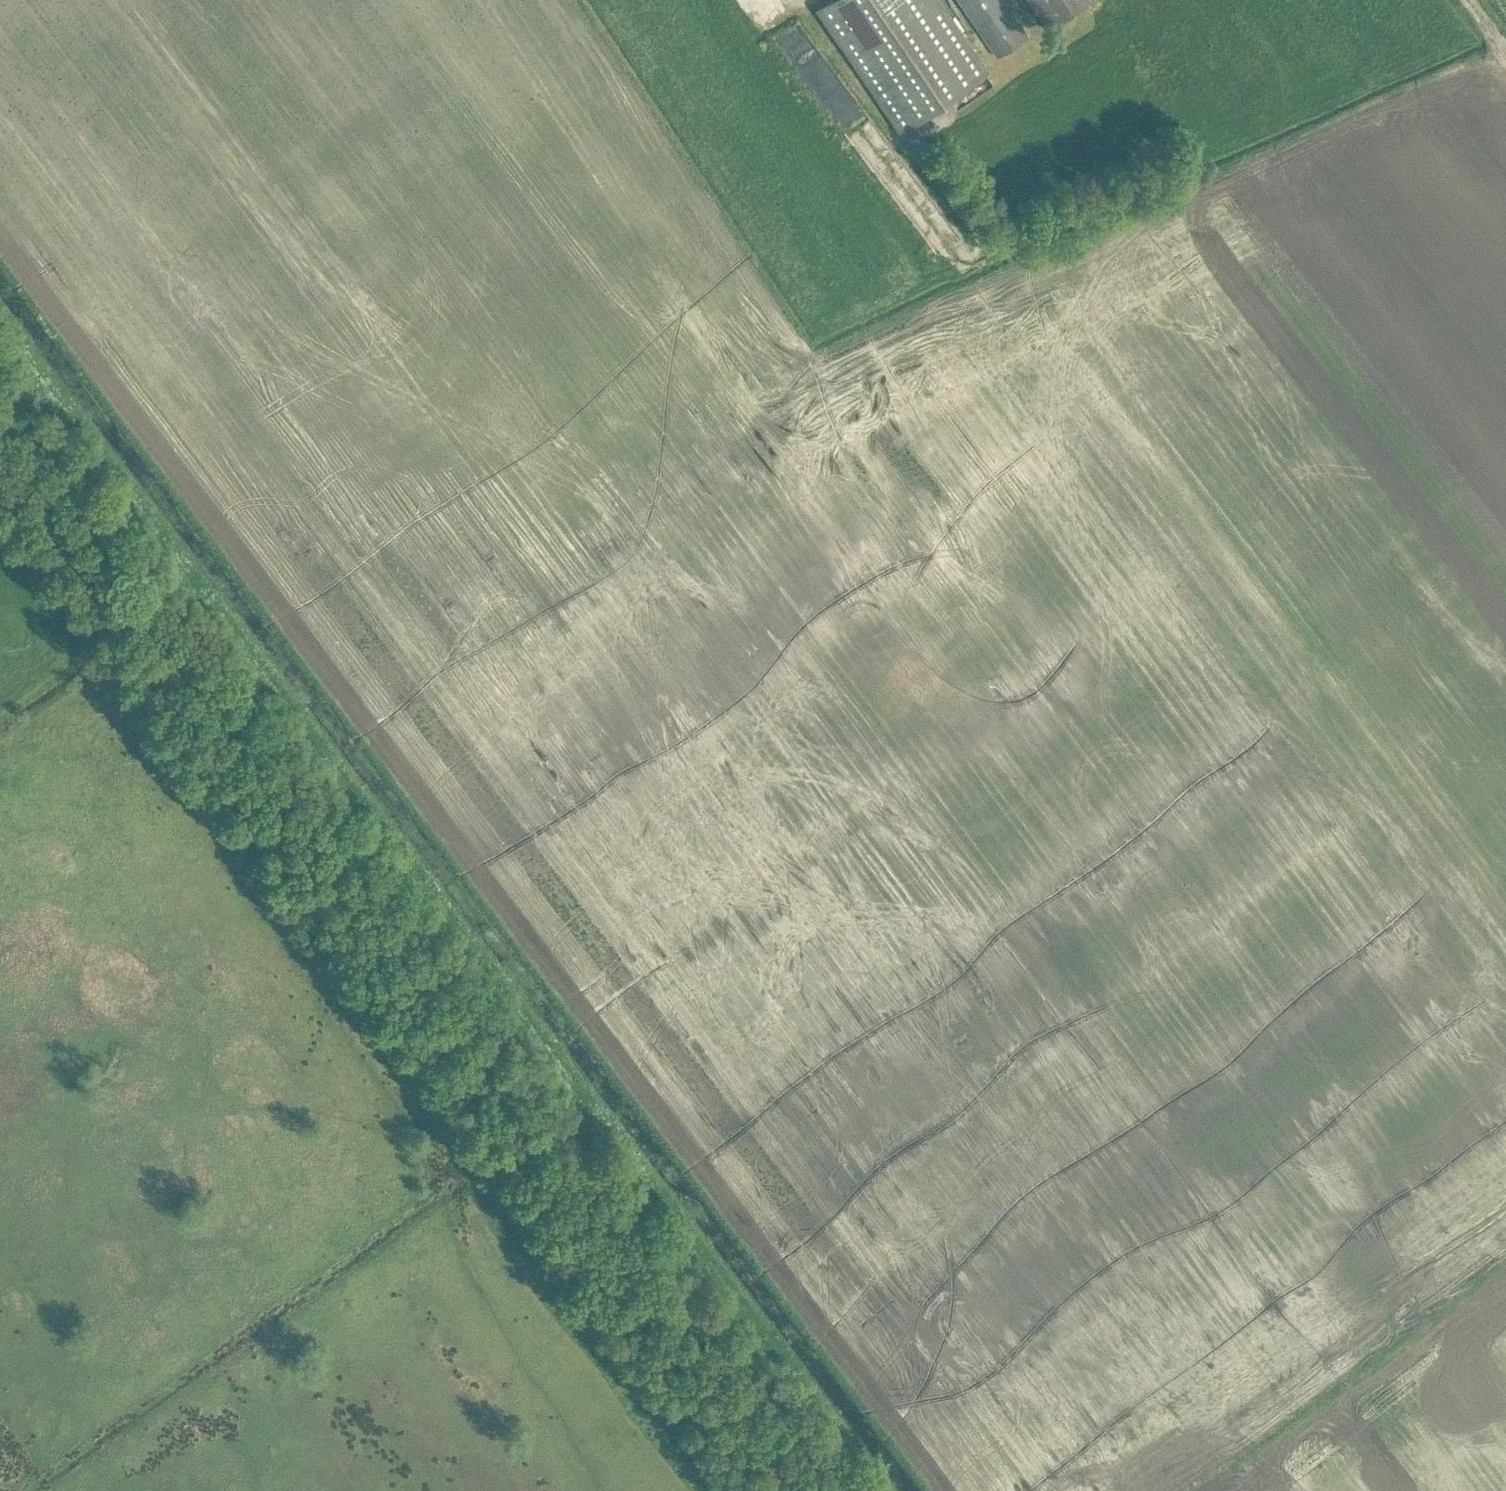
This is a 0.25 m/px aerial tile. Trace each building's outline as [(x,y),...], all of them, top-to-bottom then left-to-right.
[(984,71),(936,0),(826,0),(814,8),(896,130),(984,71)] [(1028,34),(1004,0),(959,0),(997,55),(1028,34)] [(1088,0),(1029,0),(1048,27),(1088,0)] [(786,46),(823,92),(837,81),(800,35),(786,46)]
